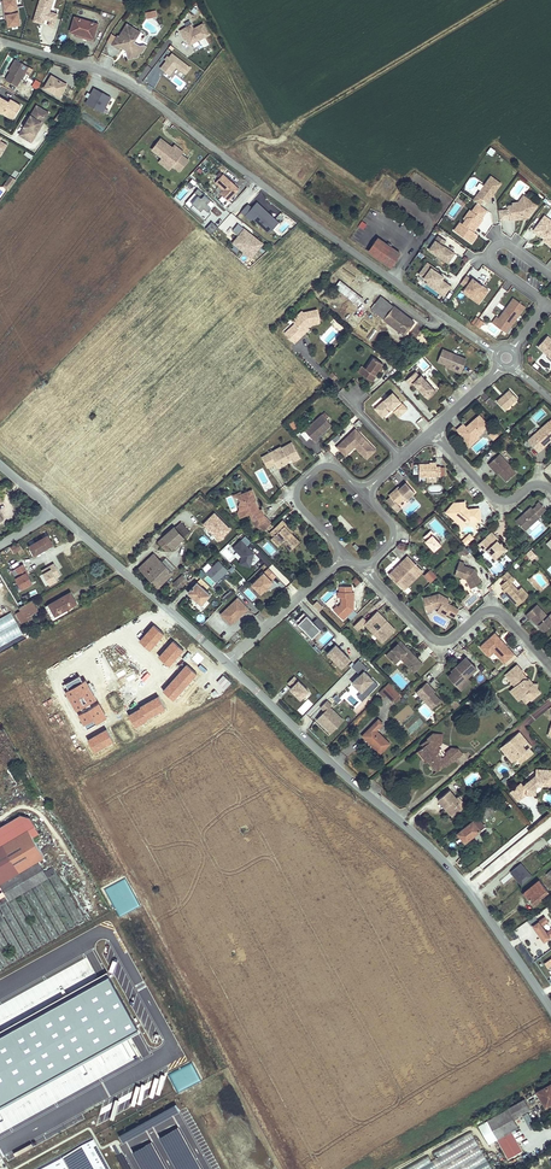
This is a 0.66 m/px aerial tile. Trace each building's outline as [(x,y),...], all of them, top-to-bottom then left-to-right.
[(20,24),(16,0),(4,0),(5,4),(3,5),(4,10),(7,9),(8,14),(7,15),(8,20),(9,26),(20,24)] [(53,28),(58,14),(50,12),(54,0),(40,0),(35,16),(45,19),(50,21),(48,26),(53,28)] [(45,19),(35,16),(34,21),(43,24),(45,19)] [(93,39),(98,24),(81,19),(75,17),(71,32),(76,33),(77,31),(87,35),(87,37),(93,39)] [(209,34),(203,23),(194,29),(191,24),(180,30),(183,35),(184,34),(190,45),(209,34)] [(140,32),(127,24),(119,37),(118,36),(113,45),(112,45),(119,49),(122,44),(125,46),(127,45),(128,48),(126,50),(128,59),(137,57),(140,52),(139,51),(138,48),(140,46),(136,43),(133,44),(132,42),(133,41),(134,42),(140,32)] [(93,41),(93,39),(87,37),(87,35),(77,31),(76,33),(75,36),(93,41)] [(113,45),(117,37),(111,34),(107,41),(113,45)] [(191,68),(172,54),(169,57),(167,60),(161,68),(170,75),(176,66),(186,74),(191,68)] [(16,59),(13,64),(15,65),(10,72),(6,80),(17,86),(21,79),(26,71),(29,67),(16,59)] [(30,74),(26,71),(21,79),(26,82),(30,74)] [(60,97),(64,89),(62,87),(64,83),(51,76),(44,88),(60,97)] [(38,89),(41,83),(36,80),(32,86),(38,89)] [(30,101),(37,90),(32,87),(26,99),(30,101)] [(107,114),(115,100),(102,93),(102,94),(98,92),(96,96),(91,93),(86,103),(107,114)] [(9,102),(0,97),(0,112),(6,115),(6,114),(10,116),(12,113),(16,115),(21,106),(13,101),(12,104),(9,102)] [(37,106),(35,110),(46,117),(48,113),(37,106)] [(46,117),(35,110),(20,135),(31,142),(36,133),(35,133),(41,122),(42,123),(46,117)] [(61,111),(56,118),(60,121),(65,114),(61,111)] [(189,160),(182,155),(172,147),(161,138),(152,149),(180,172),(189,160)] [(174,145),(172,147),(182,155),(184,152),(174,145)] [(495,151),(491,148),(487,152),(492,156),(495,151)] [(170,170),(173,166),(162,157),(159,162),(170,170)] [(233,185),(234,184),(223,174),(216,182),(224,189),(220,193),(228,201),(239,189),(236,186),(235,187),(233,185)] [(487,202),(491,196),(491,194),(494,193),(501,183),(491,176),(473,200),(478,203),(480,205),(484,200),(487,202)] [(10,178),(6,183),(11,187),(14,182),(10,178)] [(211,208),(207,204),(211,200),(198,189),(195,192),(198,195),(192,202),(194,204),(191,207),(205,220),(211,213),(208,211),(211,208)] [(513,205),(513,207),(523,206),(528,199),(524,196),(519,202),(512,203),(513,205)] [(528,199),(523,206),(513,207),(513,205),(508,206),(508,209),(510,218),(510,220),(523,218),(524,218),(523,217),(526,217),(526,218),(528,217),(537,205),(528,199)] [(267,216),(266,215),(264,213),(266,210),(257,202),(252,208),(248,204),(242,211),(251,221),(253,218),(266,230),(275,219),(269,213),(267,216)] [(480,205),(478,203),(472,211),(475,213),(472,217),(467,218),(465,220),(463,224),(460,222),(454,230),(471,243),(478,235),(474,232),(472,230),(474,228),(476,229),(483,219),(482,218),(487,210),(480,205)] [(498,211),(500,220),(510,218),(508,209),(498,211)] [(470,210),(463,219),(465,220),(467,218),(472,217),(475,213),(472,211),(470,210)] [(545,215),(542,219),(550,225),(550,220),(545,215)] [(269,233),(279,223),(275,219),(266,230),(269,233)] [(547,241),(546,243),(550,247),(550,225),(542,219),(533,231),(544,239),(547,241)] [(358,226),(363,230),(367,225),(362,221),(358,226)] [(212,222),(206,229),(212,234),(218,228),(212,222)] [(238,224),(233,231),(239,236),(236,239),(245,247),(245,248),(253,255),(262,245),(255,239),(256,238),(252,235),(251,236),(243,230),(245,229),(238,224)] [(429,249),(448,263),(455,253),(447,248),(446,249),(444,248),(445,246),(443,245),(446,241),(439,235),(429,249)] [(400,253),(378,238),(369,251),(391,267),(400,253)] [(245,247),(236,239),(233,243),(252,258),(253,255),(245,248),(245,247)] [(433,266),(428,263),(419,274),(428,280),(436,287),(438,285),(442,287),(438,292),(444,296),(451,286),(442,279),(444,276),(438,272),(432,268),(433,266)] [(475,296),(472,299),(479,303),(489,290),(482,285),(481,287),(478,285),(479,283),(473,278),(471,280),(466,276),(461,283),(466,287),(465,289),(475,296)] [(438,285),(436,287),(428,280),(426,283),(438,292),(442,287),(438,285)] [(365,299),(340,281),(335,288),(360,307),(365,299)] [(475,296),(465,289),(463,292),(472,299),(475,296)] [(374,313),(385,298),(382,296),(370,310),(374,313)] [(415,321),(385,298),(374,313),(404,335),(415,321)] [(497,317),(492,323),(502,330),(507,324),(510,327),(525,306),(514,298),(506,308),(508,310),(506,313),(504,312),(499,318),(497,317)] [(302,310),(292,320),(295,323),(301,329),(308,322),(310,324),(319,322),(317,309),(303,312),(302,310)] [(479,318),(475,323),(474,324),(479,328),(484,322),(479,318)] [(301,329),(295,323),(291,326),(300,335),(309,328),(307,326),(310,324),(308,322),(301,329)] [(502,330),(506,333),(510,327),(507,324),(502,330)] [(300,335),(291,326),(284,332),(293,342),(300,335)] [(372,342),(377,330),(372,328),(366,339),(372,342)] [(549,343),(550,342),(550,341),(550,339),(548,335),(538,347),(548,355),(550,353),(550,344),(549,343)] [(443,349),(437,361),(446,365),(452,368),(452,369),(460,373),(466,359),(443,349)] [(375,375),(378,370),(381,367),(383,363),(374,357),(366,369),(368,371),(365,376),(373,382),(377,376),(375,375)] [(368,371),(366,369),(366,368),(362,366),(358,372),(365,376),(368,371)] [(415,372),(405,381),(410,386),(412,383),(425,397),(433,389),(421,375),(420,376),(415,372)] [(433,389),(425,397),(428,400),(436,392),(433,389)] [(504,397),(503,398),(502,397),(497,401),(505,410),(517,399),(510,390),(503,396),(504,397)] [(391,408),(400,417),(407,410),(392,394),(374,410),(381,417),(391,408)] [(391,408),(381,417),(382,419),(391,410),(394,413),(398,418),(400,417),(391,408)] [(331,425),(326,419),(322,415),(301,434),(307,440),(311,437),(315,442),(319,438),(318,437),(317,436),(324,430),(324,431),(331,425)] [(482,431),(489,425),(479,415),(468,425),(469,426),(467,428),(466,427),(463,423),(457,430),(462,436),(463,438),(467,442),(470,438),(476,439),(478,437),(483,432),(482,431)] [(528,440),(538,452),(547,444),(545,442),(550,438),(550,437),(550,419),(528,440)] [(293,420),(289,425),(295,431),(300,427),(293,420)] [(372,447),(355,429),(337,447),(346,456),(355,446),(356,445),(358,447),(357,448),(363,455),(372,447)] [(498,435),(494,431),(489,435),(493,439),(498,435)] [(470,438),(467,442),(463,438),(462,438),(469,447),(479,438),(478,437),(476,439),(470,438)] [(280,460),(283,463),(291,459),(292,461),(300,457),(291,442),(281,447),(280,446),(261,457),(266,467),(275,463),(280,460)] [(367,459),(376,450),(372,447),(363,455),(367,459)] [(488,464),(492,468),(493,467),(506,481),(516,472),(499,454),(488,464)] [(441,468),(441,467),(436,467),(436,464),(419,464),(419,477),(427,477),(437,476),(441,476),(441,474),(441,468)] [(389,495),(391,497),(387,500),(397,512),(401,508),(398,504),(406,498),(407,499),(415,492),(406,483),(399,489),(397,488),(389,495)] [(252,490),(239,495),(238,495),(240,498),(241,501),(239,506),(240,508),(244,510),(247,515),(250,514),(253,520),(265,516),(262,509),(259,510),(255,501),(254,502),(253,499),(255,498),(252,490)] [(406,516),(420,508),(417,502),(403,510),(406,516)] [(455,520),(458,516),(465,522),(470,521),(470,518),(475,517),(476,521),(481,520),(479,508),(468,509),(467,509),(466,508),(466,507),(466,506),(465,502),(454,503),(446,512),(455,520)] [(540,517),(539,515),(546,509),(539,502),(537,504),(537,506),(533,509),(529,509),(526,512),(526,514),(524,515),(523,514),(516,521),(525,530),(540,517)] [(240,518),(247,515),(244,510),(240,508),(238,513),(240,518)] [(216,544),(231,531),(214,512),(199,525),(216,544)] [(259,524),(267,521),(269,520),(265,516),(253,520),(255,526),(259,524)] [(455,520),(462,526),(465,522),(458,516),(455,520)] [(193,529),(184,519),(174,527),(183,538),(193,529)] [(291,532),(293,530),(282,519),(277,524),(281,528),(284,525),(291,532)] [(264,530),(267,528),(271,523),(272,523),(269,520),(267,521),(259,524),(264,530)] [(532,530),(540,523),(538,520),(529,527),(532,530)] [(299,541),(291,532),(284,525),(281,528),(277,524),(270,531),(273,534),(281,542),(283,540),(291,549),(299,541)] [(184,538),(183,538),(174,527),(162,538),(170,546),(172,549),(184,538)] [(434,534),(431,530),(424,537),(427,540),(425,541),(434,551),(441,545),(432,535),(434,534)] [(492,532),(480,543),(487,550),(495,559),(506,550),(502,546),(497,540),(498,539),(492,532)] [(281,542),(273,534),(271,537),(278,544),(281,542)] [(53,544),(48,536),(30,546),(34,555),(53,544)] [(250,567),(254,553),(247,546),(251,542),(245,536),(233,548),(242,557),(240,564),(250,567)] [(463,542),(466,545),(473,539),(470,536),(463,542)] [(170,546),(162,538),(158,542),(165,550),(170,546)] [(22,548),(19,544),(11,548),(13,552),(22,548)] [(460,551),(462,554),(466,556),(469,553),(464,547),(460,551)] [(537,555),(531,549),(526,554),(531,560),(537,555)] [(156,554),(141,568),(158,585),(173,571),(156,554)] [(389,574),(404,589),(422,571),(407,556),(389,574)] [(216,582),(228,570),(219,561),(207,572),(216,582)] [(482,583),(479,577),(477,578),(476,576),(478,575),(475,569),(464,566),(465,563),(460,561),(455,575),(466,579),(471,588),(482,583)] [(32,582),(22,565),(12,571),(23,588),(32,582)] [(61,575),(56,566),(51,569),(50,566),(42,570),(50,584),(58,580),(56,577),(61,575)] [(272,580),(276,576),(269,568),(252,585),(261,594),(265,589),(266,589),(265,587),(267,586),(268,587),(269,586),(273,582),(272,580)] [(431,582),(437,576),(431,569),(424,576),(431,582)] [(200,578),(205,575),(201,570),(196,573),(200,578)] [(505,581),(511,576),(507,571),(501,577),(505,581)] [(189,580),(183,574),(175,582),(180,588),(189,580)] [(503,590),(517,606),(529,595),(521,587),(518,590),(511,583),(514,580),(511,576),(505,581),(501,585),(504,589),(503,590)] [(512,583),(518,589),(521,586),(515,580),(512,583)] [(209,594),(197,583),(188,593),(200,604),(209,594)] [(354,602),(352,602),(352,592),(352,586),(340,586),(340,592),(344,592),(344,597),(342,597),(341,604),(339,607),(338,605),(337,606),(333,609),(343,619),(354,609),(354,602)] [(77,603),(71,592),(49,604),(55,616),(62,612),(62,611),(65,609),(65,610),(67,609),(77,603)] [(344,592),(340,592),(338,592),(338,602),(336,604),(337,606),(338,605),(339,607),(341,604),(342,597),(344,597),(344,592)] [(443,610),(442,612),(446,615),(447,614),(454,618),(455,617),(459,611),(459,610),(447,603),(448,602),(445,600),(446,598),(439,594),(423,598),(427,612),(433,610),(433,609),(437,607),(439,608),(443,610)] [(231,625),(248,608),(238,598),(221,614),(231,625)] [(33,600),(20,607),(22,610),(16,614),(21,623),(32,617),(30,614),(38,610),(33,600)] [(323,608),(316,601),(313,604),(319,611),(323,608)] [(55,616),(49,604),(46,607),(53,620),(68,612),(67,609),(65,610),(65,609),(62,611),(62,612),(55,616)] [(526,615),(530,619),(531,618),(538,626),(539,624),(545,631),(550,625),(550,620),(537,605),(526,615)] [(439,608),(437,611),(446,616),(446,615),(442,612),(443,610),(439,608)] [(350,620),(357,614),(354,611),(348,617),(350,620)] [(384,641),(394,631),(385,622),(387,621),(377,611),(367,622),(363,617),(354,626),(358,630),(365,624),(374,633),(375,632),(384,641)] [(11,612),(0,619),(0,646),(23,633),(11,612)] [(312,638),(325,625),(318,618),(313,622),(304,612),(295,621),(312,638)] [(394,631),(395,630),(387,621),(385,622),(394,631)] [(375,632),(374,633),(382,642),(384,641),(375,632)] [(500,642),(502,640),(495,632),(494,633),(498,638),(497,639),(500,642)] [(493,652),(507,666),(517,657),(502,640),(500,642),(497,639),(498,638),(494,633),(480,647),(486,654),(489,651),(493,652)] [(401,659),(414,672),(422,664),(400,641),(386,655),(392,661),(398,656),(401,659)] [(336,645),(327,653),(342,668),(350,660),(336,645)] [(398,656),(392,661),(395,664),(401,659),(398,656)] [(449,675),(457,685),(467,677),(477,669),(467,657),(457,666),(458,667),(449,675)] [(359,659),(352,667),(356,670),(363,663),(359,659)] [(356,670),(360,675),(362,676),(360,678),(358,677),(352,683),(366,697),(378,685),(364,671),(367,668),(363,663),(356,670)] [(530,686),(528,684),(528,679),(524,679),(520,674),(523,672),(517,665),(506,675),(512,682),(514,680),(517,684),(515,686),(513,688),(522,698),(526,703),(530,699),(531,700),(540,692),(537,689),(538,684),(533,684),(530,686)] [(309,691),(294,676),(288,683),(292,687),(290,689),(295,693),(296,692),(298,694),(297,695),(301,699),(309,691)] [(467,677),(457,685),(460,689),(470,681),(467,677)] [(393,701),(400,694),(389,682),(380,692),(385,697),(387,695),(393,701)] [(431,687),(427,682),(416,692),(425,701),(432,709),(441,701),(434,693),(429,688),(431,687)] [(513,688),(510,690),(519,701),(522,698),(513,688)] [(362,701),(366,697),(362,692),(357,696),(362,701)] [(455,709),(460,705),(455,699),(450,704),(455,709)] [(334,730),(345,718),(327,701),(321,707),(325,711),(327,713),(325,715),(323,713),(317,719),(326,729),(330,725),(334,730)] [(380,753),(390,744),(376,730),(383,724),(379,720),(363,735),(367,739),(366,740),(380,753)] [(522,745),(527,741),(519,732),(506,743),(510,747),(507,750),(515,760),(517,758),(521,763),(533,753),(529,748),(526,750),(522,745)] [(428,739),(423,743),(425,745),(420,750),(425,756),(426,755),(429,759),(428,761),(437,771),(443,766),(443,764),(447,765),(449,763),(449,761),(453,761),(455,760),(455,758),(455,755),(459,756),(463,753),(459,748),(452,748),(451,752),(447,755),(447,754),(442,758),(438,753),(439,752),(439,748),(438,747),(442,744),(443,734),(433,733),(427,738),(428,739)] [(507,750),(510,747),(506,743),(501,747),(513,762),(515,760),(507,750)] [(425,756),(420,750),(418,751),(426,762),(428,761),(429,759),(426,755),(425,756)] [(536,769),(536,776),(524,786),(522,783),(514,789),(522,798),(526,794),(532,794),(533,790),(538,785),(550,786),(550,770),(536,769)] [(518,801),(522,798),(514,789),(511,792),(518,801)] [(445,808),(447,806),(454,815),(464,807),(456,798),(450,790),(438,800),(445,808)] [(456,798),(464,807),(466,805),(458,796),(456,798)] [(478,815),(482,820),(497,808),(493,803),(478,815)] [(445,808),(452,816),(454,815),(447,806),(445,808)] [(56,873),(53,867),(45,872),(38,860),(45,857),(33,836),(39,832),(30,817),(20,815),(0,827),(0,898),(5,895),(8,901),(9,900),(9,901),(15,898),(16,897),(23,893),(24,892),(31,888),(33,887),(40,883),(41,882),(48,878),(49,877),(56,873)] [(481,829),(485,826),(478,817),(473,820),(481,829)] [(465,842),(481,829),(473,820),(458,833),(465,842)] [(532,876),(521,863),(511,872),(522,885),(532,876)] [(84,921),(56,873),(49,877),(77,925),(84,921)] [(76,926),(48,878),(41,882),(68,930),(76,926)] [(548,891),(539,880),(523,893),(528,899),(530,898),(533,901),(535,900),(537,902),(541,899),(540,897),(548,891)] [(60,935),(67,931),(40,883),(33,887),(60,935)] [(31,888),(24,892),(52,940),(59,935),(31,888)] [(16,897),(43,944),(50,940),(23,893),(16,897)] [(0,898),(0,906),(6,902),(7,901),(8,901),(5,895),(0,898)] [(35,949),(42,945),(15,898),(9,901),(9,900),(8,901),(7,901),(35,949)] [(34,950),(6,902),(0,906),(0,908),(27,954),(34,950)] [(25,955),(0,911),(0,927),(18,959),(25,955)] [(542,925),(548,921),(545,916),(539,921),(535,915),(528,920),(531,925),(533,924),(544,941),(550,936),(550,930),(547,932),(542,925)] [(17,960),(0,930),(0,947),(10,964),(17,960)] [(517,946),(524,956),(528,954),(521,943),(517,946)] [(8,964),(0,950),(0,966),(2,968),(8,964)] [(0,1031),(0,1109),(140,1031),(107,972),(0,1031)] [(550,1103),(550,1084),(536,1092),(539,1098),(541,1097),(546,1106),(550,1103)] [(486,1121),(478,1125),(489,1144),(497,1139),(511,1131),(518,1127),(513,1118),(530,1109),(524,1099),(486,1121)] [(175,1104),(119,1135),(123,1141),(178,1110),(175,1104)] [(478,1125),(486,1121),(484,1117),(476,1121),(478,1125)] [(178,1127),(160,1136),(178,1168),(201,1168),(178,1127)] [(471,1131),(433,1153),(436,1159),(431,1161),(428,1156),(405,1168),(492,1168),(471,1131)] [(508,1159),(523,1150),(511,1131),(497,1139),(508,1159)] [(151,1142),(134,1152),(143,1168),(166,1168),(151,1142)] [(95,1145),(51,1168),(109,1168),(95,1145)] [(123,1155),(116,1159),(122,1168),(131,1168),(123,1155)]
